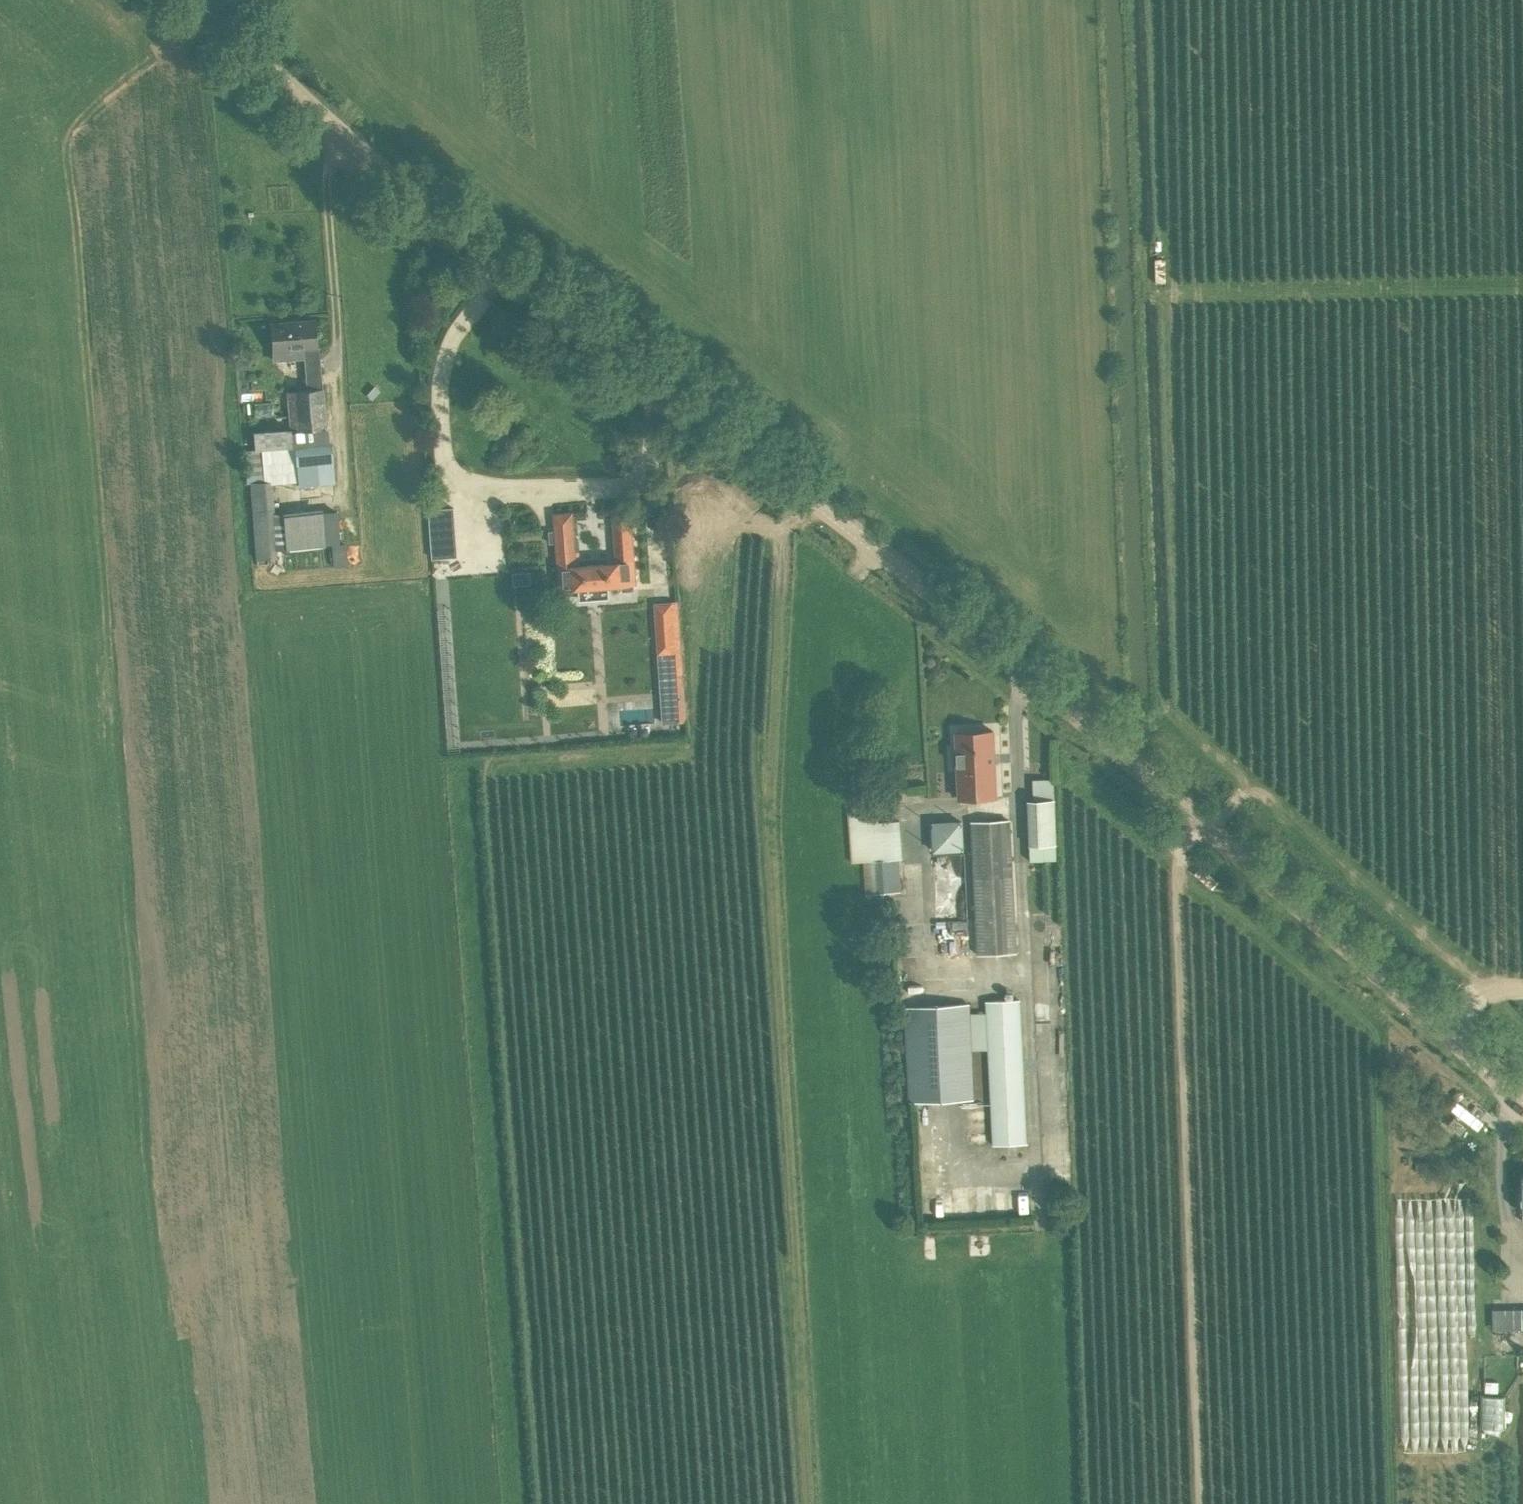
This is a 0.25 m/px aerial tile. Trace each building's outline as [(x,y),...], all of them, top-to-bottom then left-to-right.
[(315,319),(271,323),(273,352),(304,350),(307,389),(286,391),(289,428),(253,432),(254,449),(244,450),(256,559),(277,557),(277,549),(286,548),(286,550),(332,544),(333,566),(348,566),(346,543),(340,543),(338,510),(322,511),(322,510),(283,514),(283,511),(275,512),(273,483),(299,481),(299,485),(335,482),(331,442),(294,445),(292,430),(327,428),(324,388),(321,388),(319,347),(317,347),(315,319)] [(561,590),(635,584),(631,508),(613,509),(617,557),(577,559),(573,512),(555,513),(561,590)] [(530,571),(517,572),(517,582),(531,581),(530,571)] [(656,603),(659,653),(677,652),(673,602),(656,603)] [(958,730),(961,797),(999,795),(996,729),(958,730)] [(1033,862),(1058,860),(1056,777),(1035,777),(1035,799),(1030,799),(1033,861),(1033,862)] [(903,891),(900,858),(904,858),(902,820),(879,821),(878,806),(849,808),(853,861),(863,861),(866,894),(903,891)] [(964,848),(964,818),(933,818),(934,848),(964,848)] [(972,820),(978,953),(1019,951),(1012,819),(972,820)] [(973,1051),(988,1051),(993,1145),(1028,1143),(1021,998),(985,1000),(986,1016),(972,1016),(971,1003),(905,1006),(909,1102),(975,1099),(973,1051)] [(1493,1306),(1494,1328),(1522,1327),(1522,1305),(1493,1306)] [(1506,1433),(1507,1394),(1483,1393),(1482,1432),(1506,1433)]
